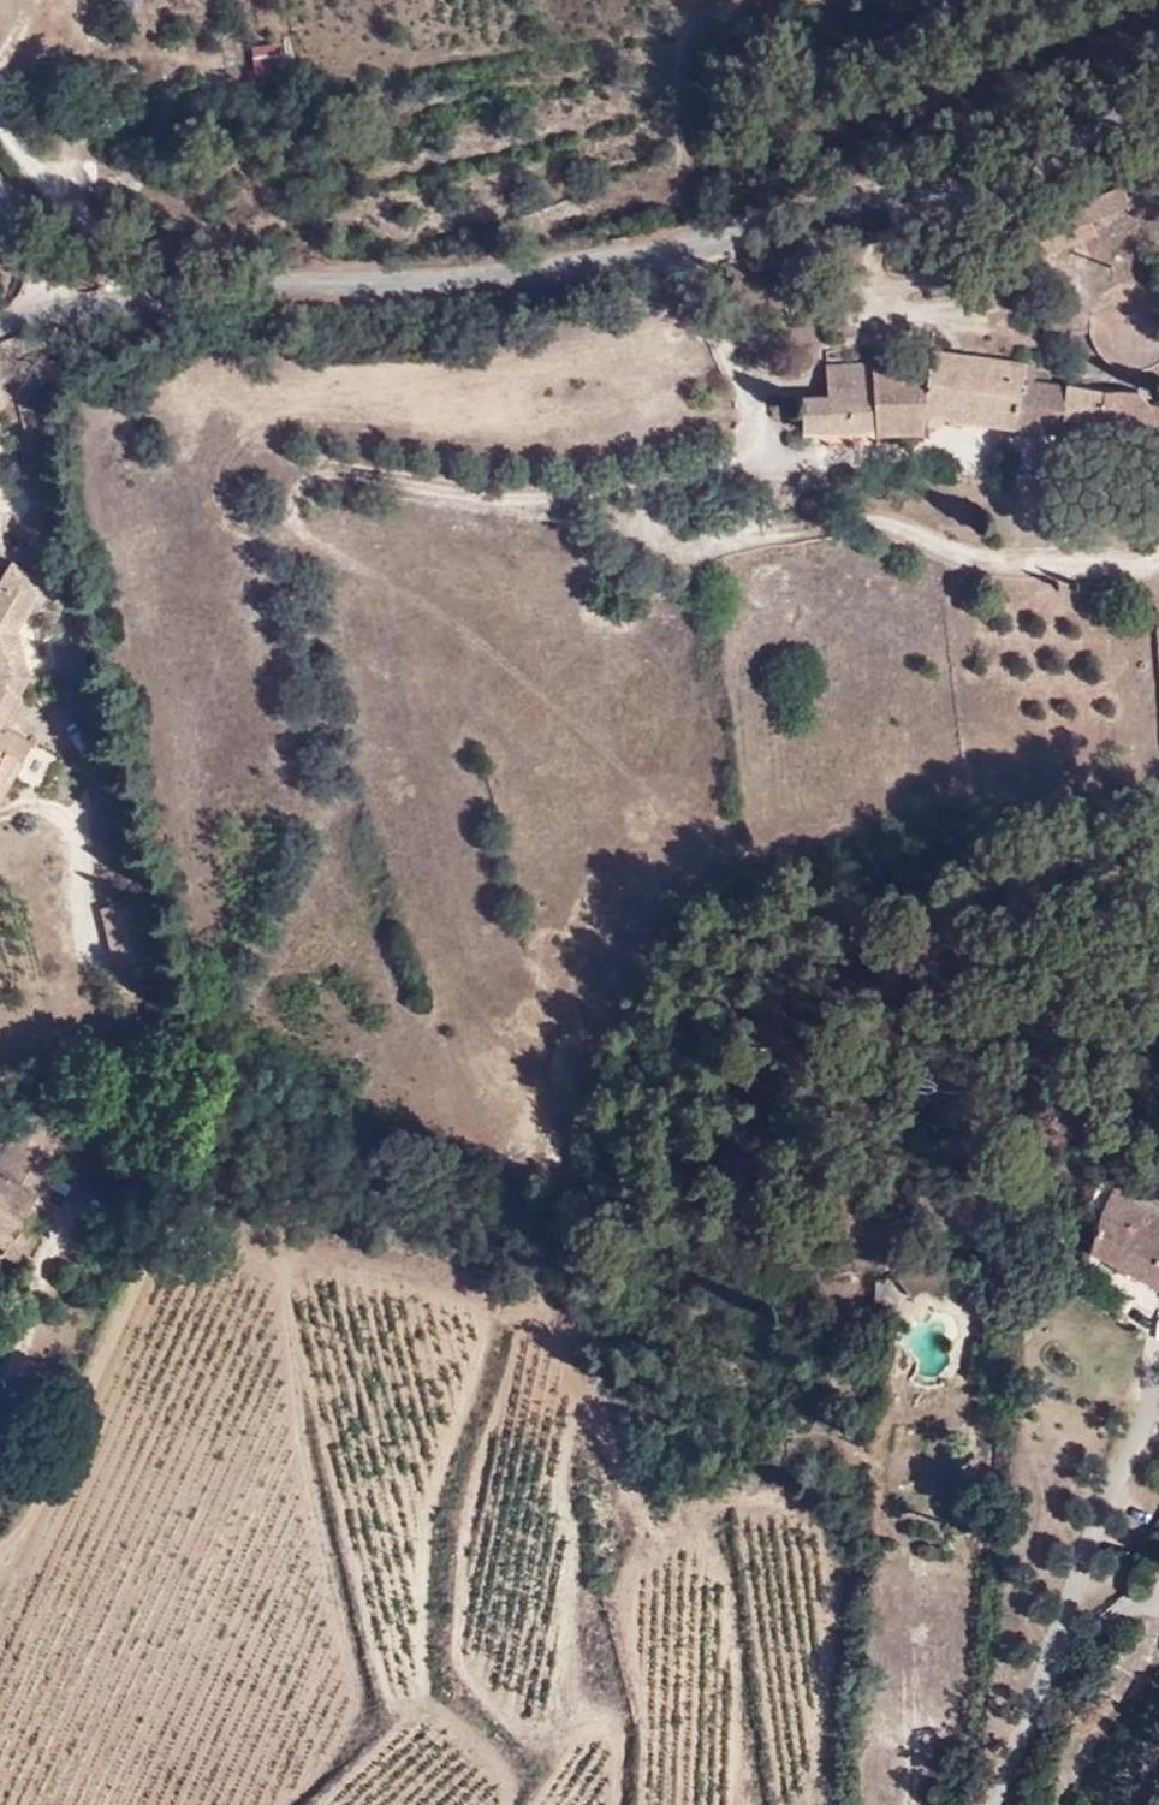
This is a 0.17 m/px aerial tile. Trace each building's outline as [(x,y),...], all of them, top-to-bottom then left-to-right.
[(277,74),(274,43),(251,45),(254,76),(277,74)] [(1120,212),(1112,193),(1073,209),(1081,230),(1120,212)] [(1081,230),(1073,209),(1055,216),(1081,230)] [(1086,242),(1081,230),(1055,216),(1017,231),(1029,260),(1030,264),(1086,242)] [(992,373),(995,355),(935,345),(930,364),(992,373)] [(1145,397),(1134,386),(1061,377),(1060,384),(1033,381),(1036,361),(995,355),(992,373),(930,364),(917,361),(872,367),(871,360),(826,361),(827,392),(802,393),(805,422),(877,420),(877,425),(921,423),(923,405),(1123,442),(1132,421),(1158,421),(1158,397),(1145,397)] [(36,745),(14,732),(29,702),(22,699),(32,679),(20,632),(48,586),(13,564),(0,586),(0,805),(36,745)] [(109,911),(125,973),(160,963),(144,902),(109,911)] [(15,1235),(9,1245),(6,1252),(28,1264),(45,1231),(35,1226),(24,1219),(58,1156),(45,1149),(60,1121),(31,1104),(0,1161),(0,1226),(15,1235)] [(35,1226),(70,1162),(58,1156),(24,1219),(35,1226)] [(1104,1192),(1083,1252),(1158,1293),(1158,1222),(1104,1192)] [(9,1245),(15,1235),(0,1226),(0,1240),(9,1245)] [(876,1278),(875,1300),(895,1301),(896,1279),(876,1278)] [(954,1296),(929,1283),(922,1284),(900,1302),(915,1317),(926,1308),(944,1316),(954,1296)]
